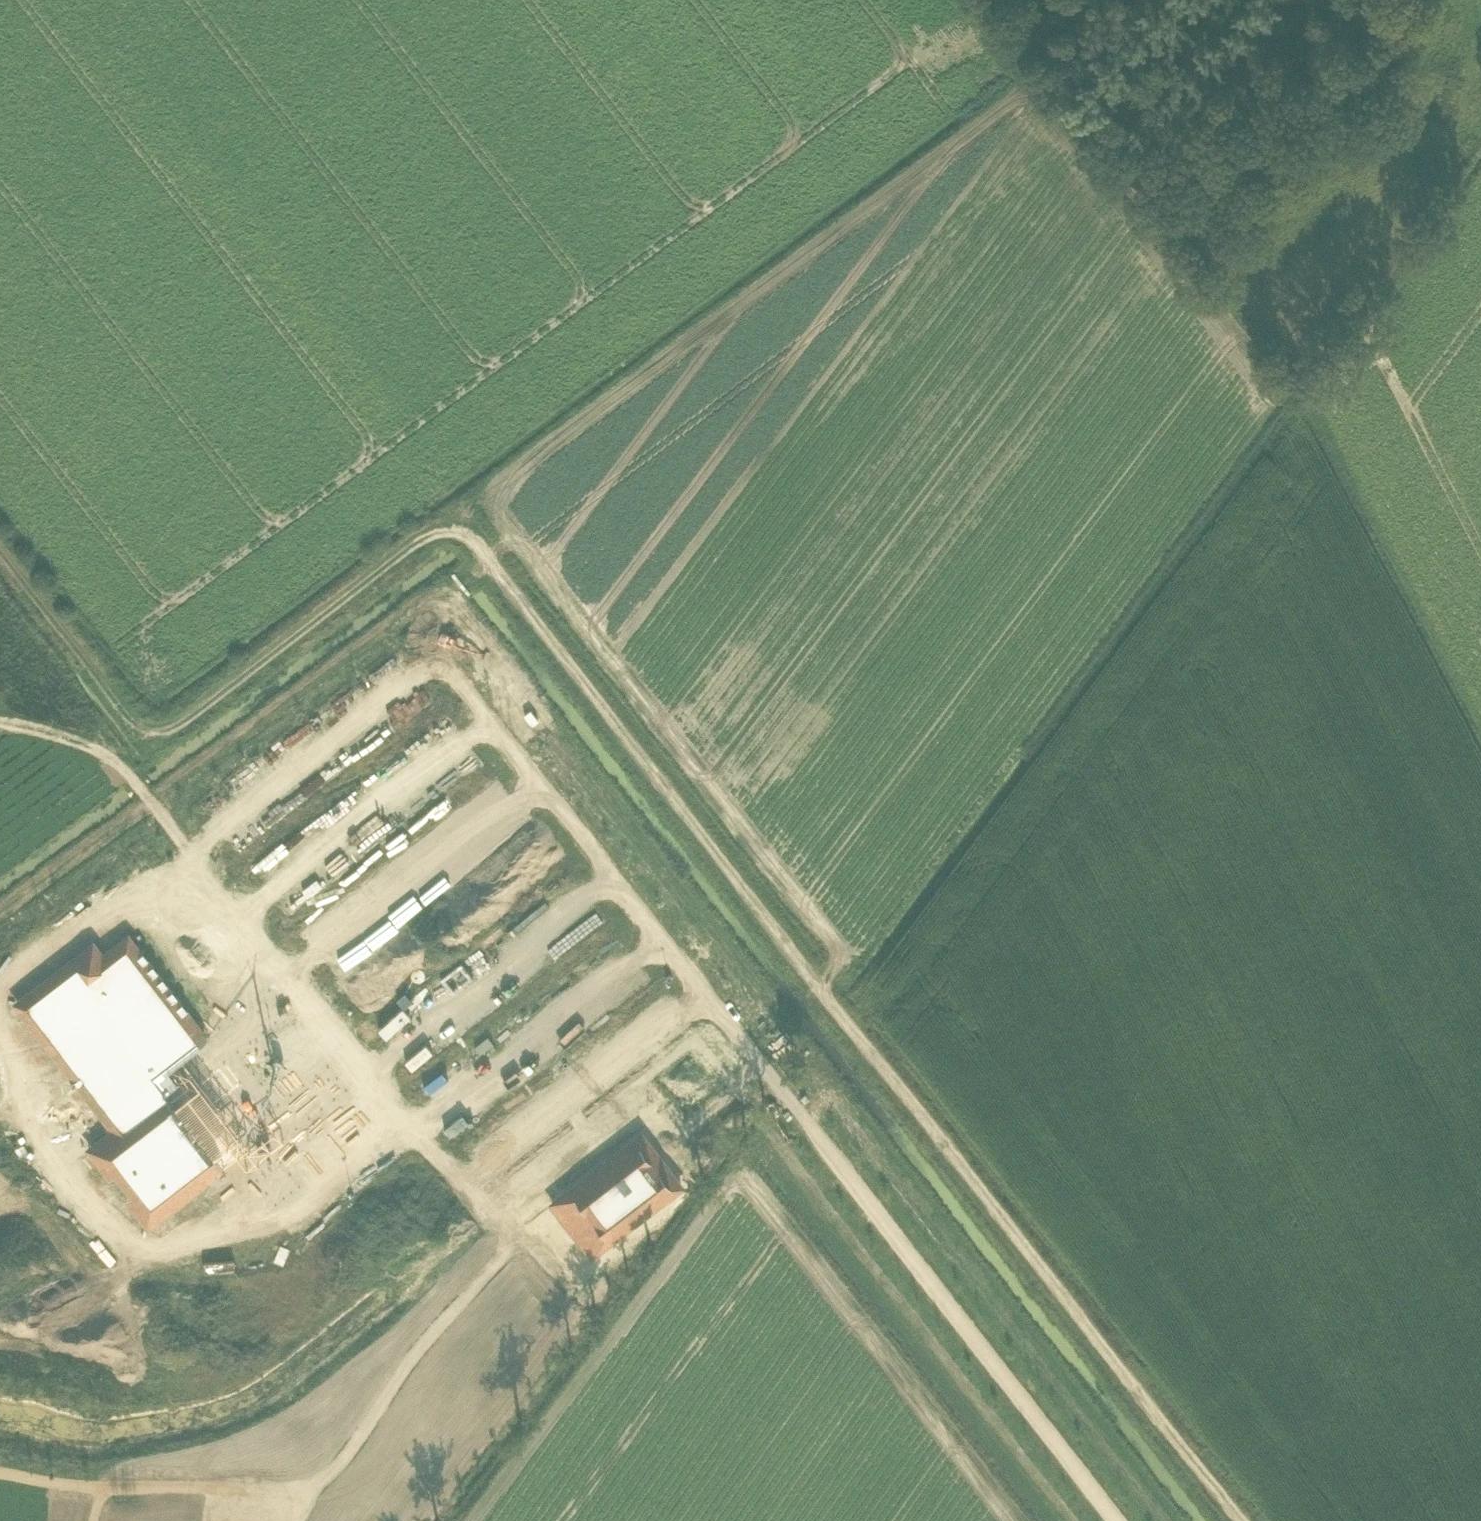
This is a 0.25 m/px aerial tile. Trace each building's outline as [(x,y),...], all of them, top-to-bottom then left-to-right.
[(0,937),(0,962),(6,957),(5,955),(11,951),(13,952),(25,942),(13,927),(0,937)] [(132,933),(29,1010),(76,1074),(73,1077),(77,1082),(80,1079),(115,1126),(102,1136),(160,1213),(236,1156),(275,1208),(302,1188),(273,1149),(350,1092),(330,1065),(266,1113),(229,1063),(293,1015),(273,988),(209,1036),(132,933)] [(643,1132),(566,1190),(604,1242),(682,1185),(643,1132)]
